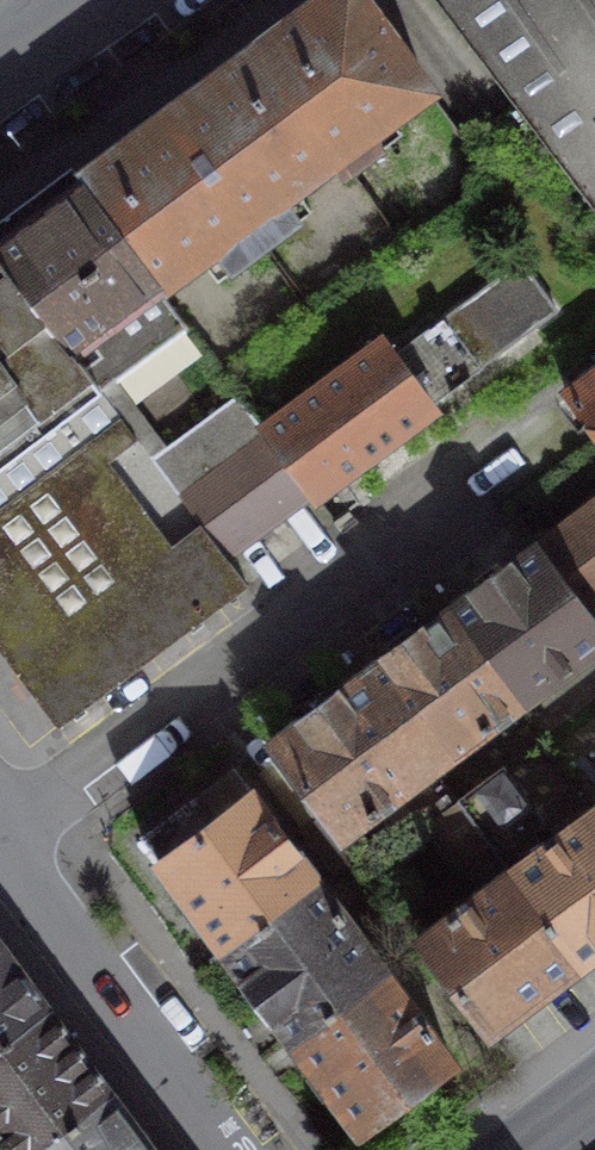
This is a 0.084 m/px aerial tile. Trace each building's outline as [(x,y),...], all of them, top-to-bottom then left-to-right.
[(258,49),(337,157),(348,171),(401,131),(390,117),(427,89),(362,0),(326,0),(268,42),(258,49)] [(594,210),(594,0),(436,0),(594,210)] [(169,115),(264,243),(310,209),(295,188),(337,157),(258,49),(247,58),(169,115)] [(264,243),(169,115),(78,182),(157,288),(201,257),(217,278),(264,243)] [(78,182),(0,242),(0,258),(100,389),(118,376),(185,327),(157,288),(78,182)] [(58,726),(246,584),(226,556),(100,389),(0,258),(0,651),(58,726)] [(264,431),(311,494),(431,405),(424,396),(466,366),(480,367),(557,310),(520,259),(443,317),(451,326),(448,343),(410,372),(384,341),(264,431)] [(567,396),(594,432),(594,375),(567,396)] [(170,446),(118,376),(100,389),(226,556),(311,494),(264,431),(237,396),(170,446)] [(539,542),(589,610),(594,605),(594,500),(539,542)] [(589,610),(539,542),(449,610),(519,702),(594,647),(594,617),(589,610)] [(519,702),(449,610),(362,674),(431,768),(519,702)] [(431,768),(362,674),(272,741),(342,835),(431,768)] [(556,837),(503,767),(459,800),(488,840),(510,870),(580,964),(594,952),(594,806),(556,837)] [(319,883),(234,769),(142,839),(224,952),(319,883)] [(488,840),(459,800),(427,823),(456,863),(488,840)] [(490,1031),(580,964),(510,870),(420,938),(490,1031)] [(384,970),(319,883),(224,952),(290,1040),(384,970)] [(0,948),(0,1044),(47,1008),(0,948)] [(452,1060),(384,970),(290,1040),(357,1130),(452,1060)] [(47,1008),(0,1044),(0,1149),(39,1149),(111,1096),(47,1008)] [(111,1096),(39,1149),(152,1149),(111,1096)]
